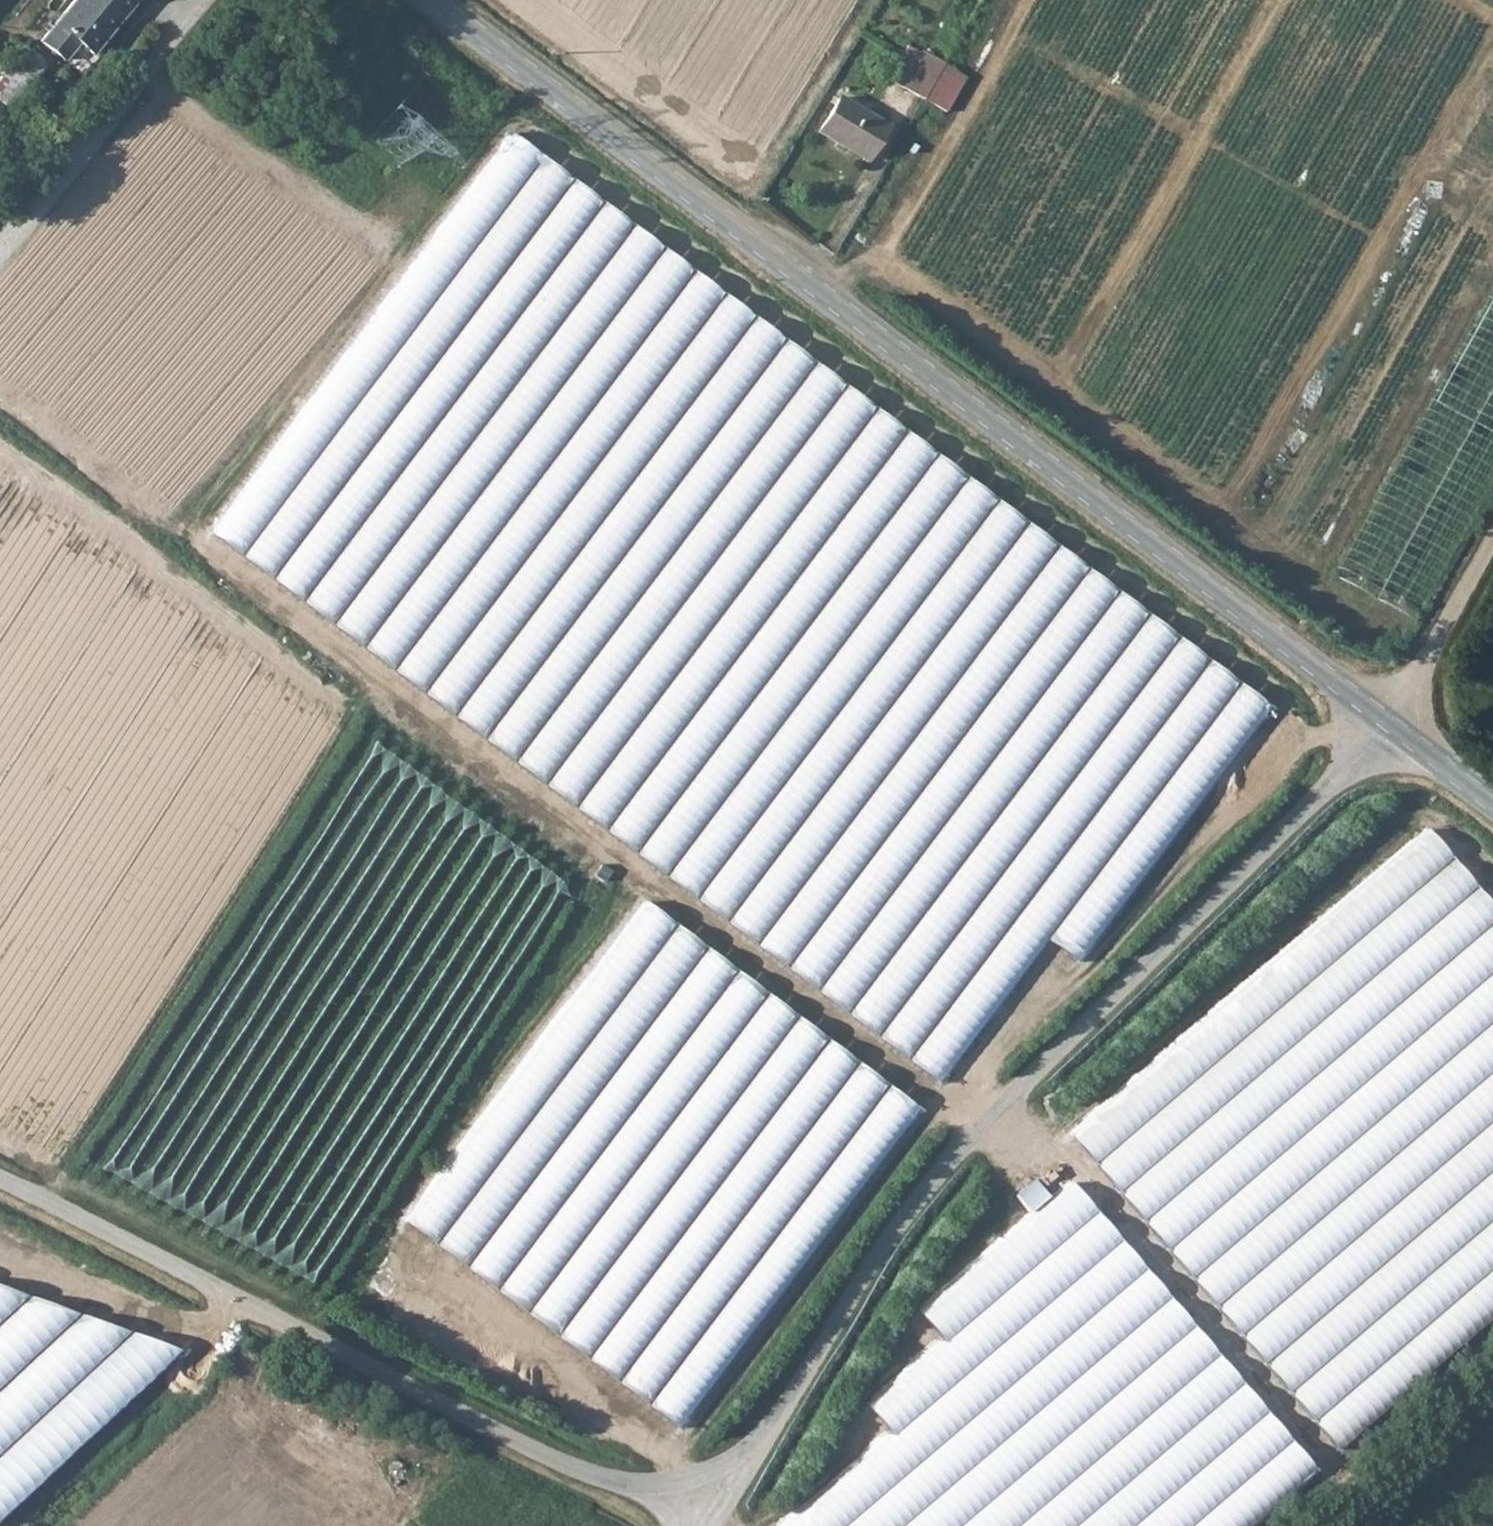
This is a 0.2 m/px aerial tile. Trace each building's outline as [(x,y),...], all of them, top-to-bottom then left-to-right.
[(139,0),(78,0),(44,41),(67,60),(82,42),(96,53),(139,0)] [(14,106),(50,66),(30,49),(0,84),(0,94),(14,106)] [(926,101),(945,67),(923,54),(903,89),(926,101)] [(965,77),(945,67),(926,101),(947,112),(965,77)] [(866,167),(886,132),(840,106),(820,141),(866,167)] [(938,1073),(1044,933),(1068,951),(1262,695),(513,130),(212,527),(938,1073)] [(1428,825),(1068,1127),(1331,1438),(1492,1302),(1492,902),(1428,825)] [(919,1108),(644,903),(408,1219),(684,1423),(919,1108)] [(943,1340),(866,1404),(891,1434),(779,1525),(1258,1525),(1319,1475),(1075,1180),(918,1310),(943,1340)] [(1020,1190),(1003,1206),(1018,1222),(1035,1206),(1020,1190)] [(187,1349),(0,1286),(0,1520),(187,1349)]
